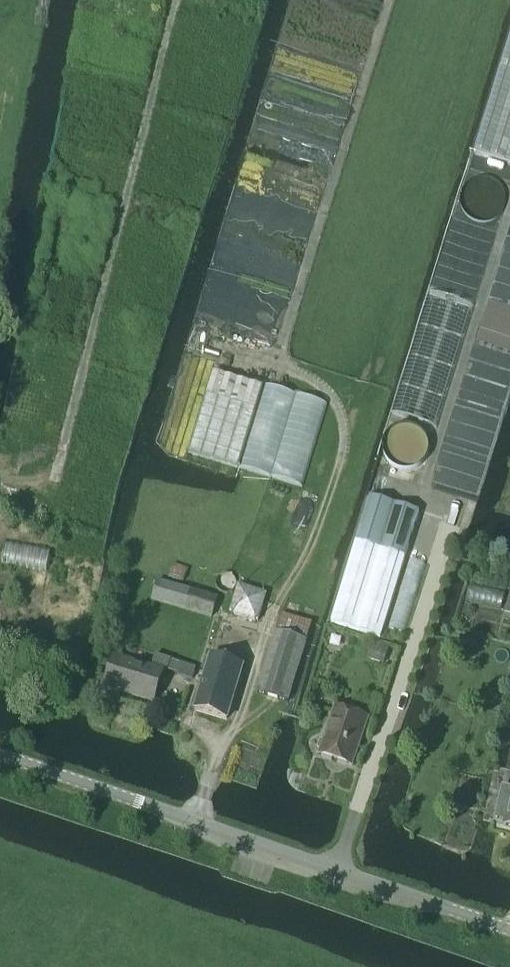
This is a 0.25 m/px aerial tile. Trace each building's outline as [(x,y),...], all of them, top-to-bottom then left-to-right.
[(509,164),(509,34),(473,152),(509,164)] [(213,373),(189,454),(238,469),(263,388),(213,373)] [(265,387),(241,469),(303,487),(327,405),(265,387)] [(428,460),(428,455),(428,450),(426,445),(424,442),(421,438),(415,434),(410,432),(406,432),(398,433),(393,435),(389,438),(386,442),(384,446),(382,450),(382,454),(383,463),(386,468),(388,470),(395,476),(403,478),(407,478),(413,477),(420,472),(424,468),(426,464),(428,460)] [(371,496),(330,623),(379,639),(420,512),(371,496)] [(216,599),(158,581),(152,601),(211,618),(216,599)] [(268,594),(238,585),(229,614),(259,623),(268,594)] [(287,702),(306,642),(312,624),(282,615),(276,633),(275,632),(256,692),(287,702)] [(390,646),(373,641),(367,659),(384,664),(390,646)] [(113,657),(104,688),(153,703),(162,673),(162,672),(162,671),(192,680),(196,668),(155,655),(151,669),(113,657)] [(211,658),(195,711),(227,721),(242,667),(211,658)] [(364,719),(332,709),(318,754),(350,765),(364,719)] [(499,805),(508,807),(504,826),(509,827),(509,790),(503,788),(499,805)]
